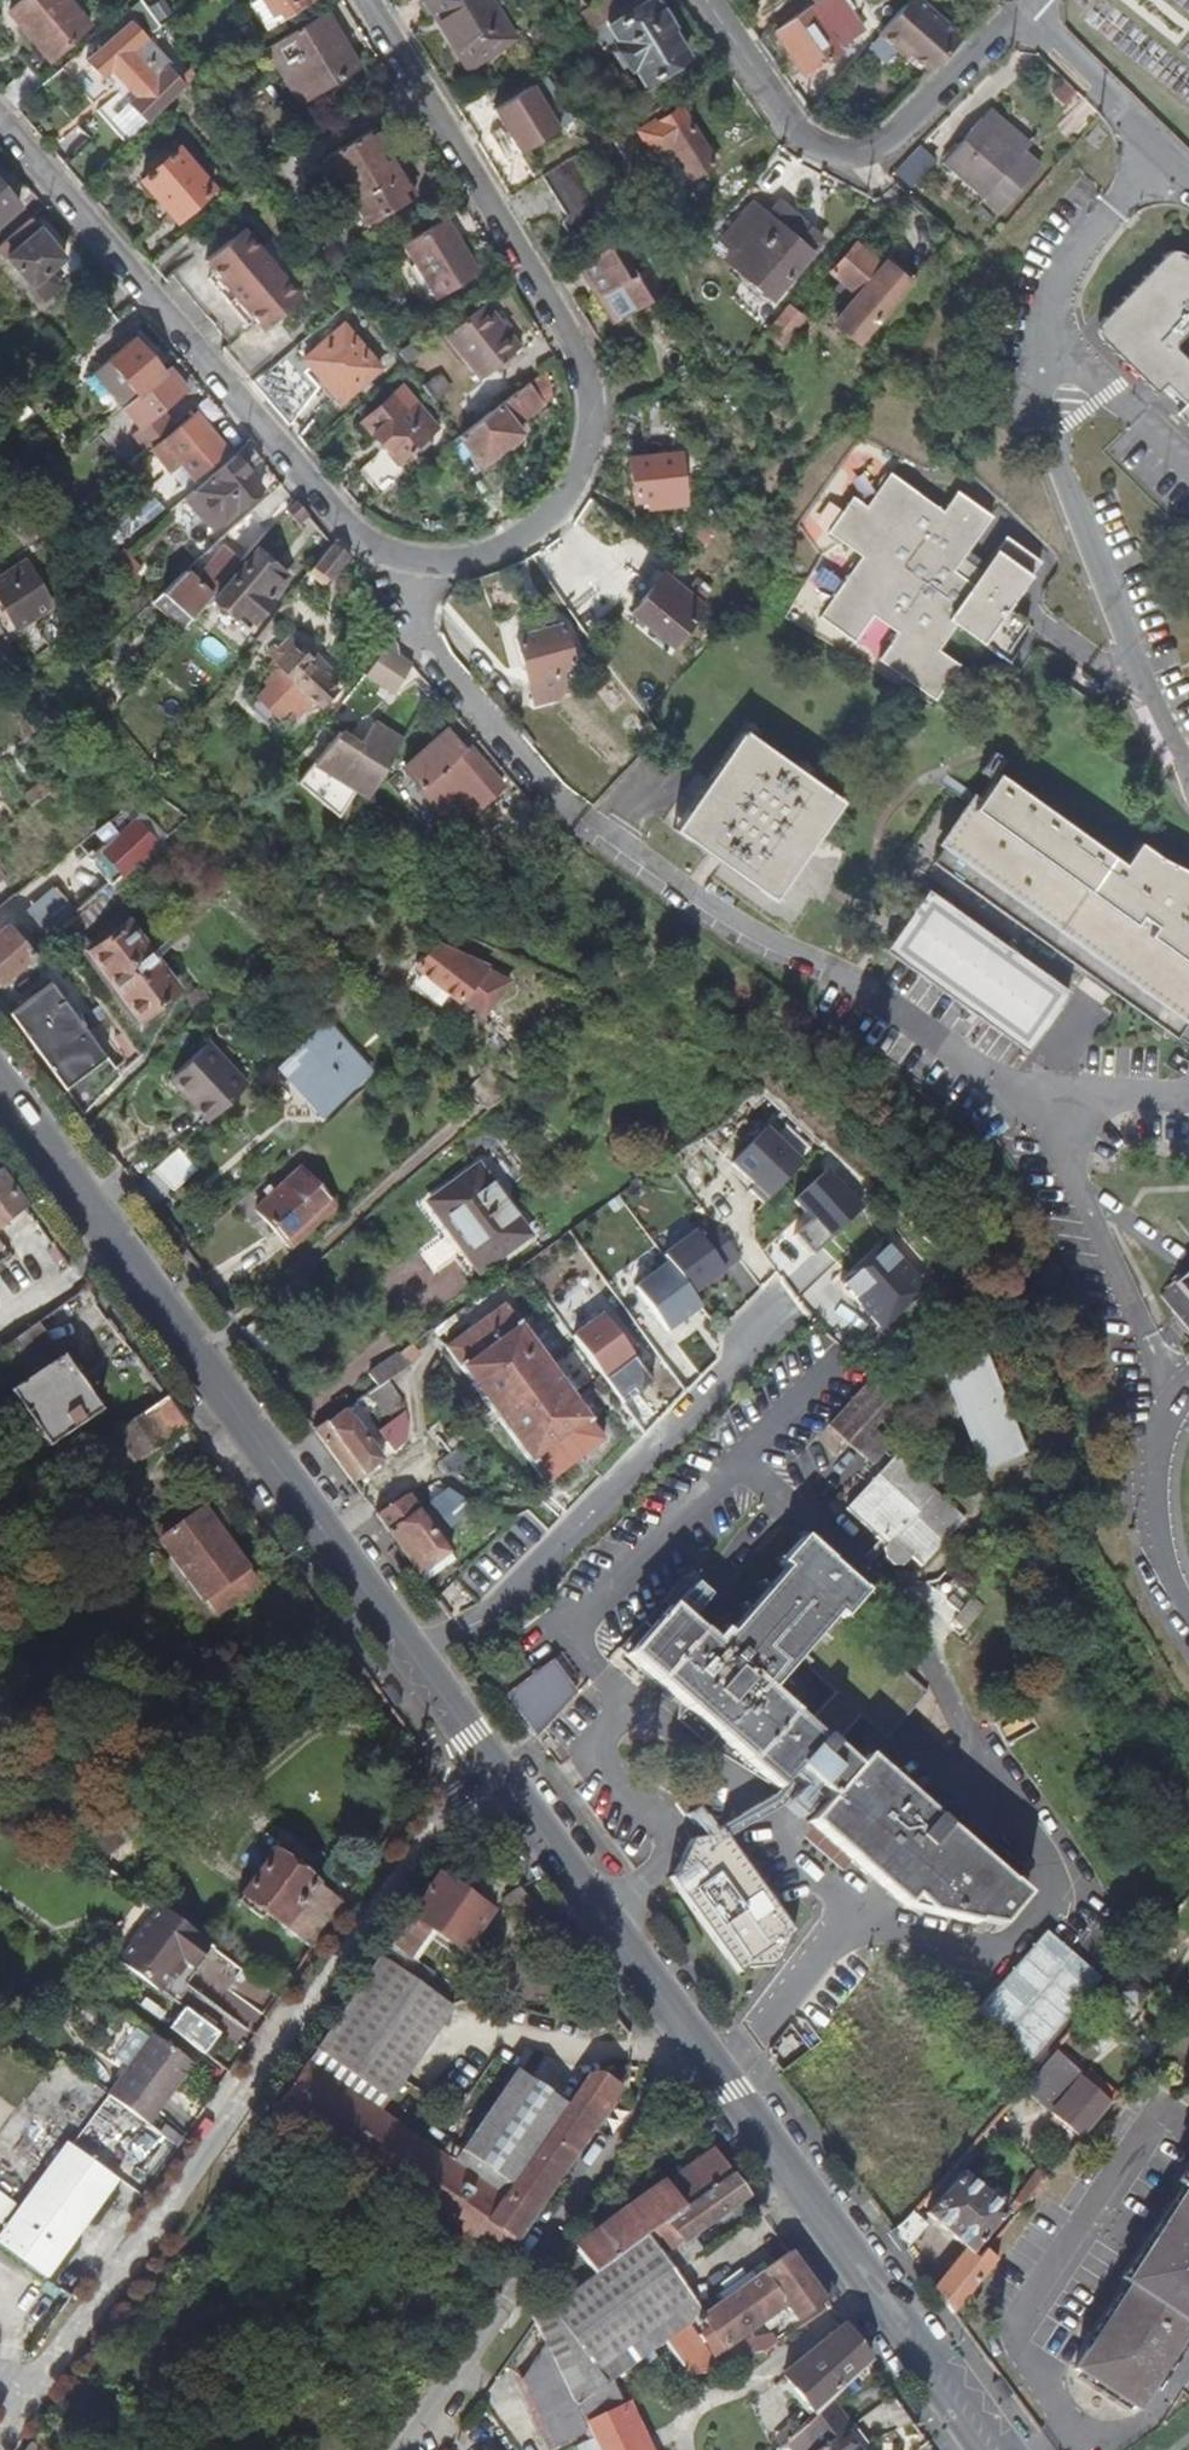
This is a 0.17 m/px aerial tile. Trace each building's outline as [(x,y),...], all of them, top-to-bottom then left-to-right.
[(10,11),(51,60),(90,26),(69,0),(22,0),(10,11)] [(283,20),(315,0),(260,0),(271,18),(279,13),(283,20)] [(467,71),(515,41),(490,0),(426,0),(467,71)] [(644,0),(636,0),(601,22),(615,45),(612,47),(625,68),(628,66),(640,84),(683,57),(666,30),(669,28),(656,7),(653,8),(649,2),(646,4),(644,0)] [(963,36),(933,0),(908,0),(881,30),(898,47),(903,43),(911,52),(928,70),(963,36)] [(808,11),(773,35),(804,80),(839,54),(808,11)] [(324,13),(266,49),(299,104),(357,68),(324,13)] [(131,102),(148,121),(187,81),(131,24),(91,61),(104,75),(112,67),(138,94),(131,102)] [(908,56),(911,52),(903,43),(898,47),(908,56)] [(1065,106),(1076,93),(1064,81),(1053,95),(1065,106)] [(533,86),(493,110),(522,154),(559,130),(533,86)] [(1024,154),(1032,144),(990,107),(982,116),(1024,154)] [(677,108),(637,134),(652,161),(670,150),(689,181),(713,166),(677,108)] [(942,163),(983,200),(1024,154),(982,116),(942,163)] [(373,128),(325,157),(365,224),(413,196),(373,128)] [(180,148),(144,180),(179,220),(215,188),(180,148)] [(1024,154),(983,200),(999,215),(1039,167),(1024,154)] [(568,187),(557,170),(529,187),(539,205),(568,187)] [(20,207),(0,184),(0,225),(20,207)] [(749,204),(718,241),(730,252),(723,260),(767,298),(805,253),(749,204)] [(32,219),(0,246),(0,247),(31,287),(36,283),(46,297),(61,283),(50,271),(64,259),(32,219)] [(477,272),(444,220),(404,245),(437,299),(477,272)] [(226,350),(248,377),(269,358),(276,366),(289,355),(298,346),(279,326),(270,335),(266,330),(303,299),(245,229),(207,261),(201,253),(200,255),(185,237),(181,239),(153,265),(168,281),(174,275),(232,344),(226,350)] [(622,240),(587,262),(623,320),(670,290),(654,263),(642,271),(622,240)] [(855,347),(907,289),(882,264),(879,268),(853,245),(830,271),(854,295),(830,322),(855,347)] [(1160,386),(1181,406),(1178,409),(1188,419),(1188,264),(1187,262),(1182,260),(1179,259),(1175,260),(1172,261),(1106,325),(1105,330),(1105,332),(1106,336),(1158,388),(1160,386)] [(521,348),(489,303),(446,336),(480,379),(521,348)] [(800,319),(788,307),(764,334),(778,346),(800,319)] [(344,327),(305,361),(342,405),(381,370),(344,327)] [(135,340),(86,382),(117,418),(125,409),(143,429),(187,389),(170,371),(165,376),(135,340)] [(276,366),(255,385),(291,427),(324,395),(289,355),(276,366)] [(552,400),(547,368),(460,436),(483,465),(524,433),(519,426),(552,400)] [(382,498),(411,475),(402,462),(441,428),(419,402),(410,411),(396,395),(365,423),(385,448),(360,471),(382,498)] [(166,435),(156,444),(173,466),(181,459),(197,479),(227,453),(196,416),(169,439),(166,435)] [(249,474),(262,461),(248,445),(186,502),(215,534),(263,490),(249,474)] [(684,455),(633,459),(636,501),(651,501),(651,509),(687,506),(684,455)] [(937,648),(939,645),(953,624),(1006,661),(1023,637),(1018,634),(1023,626),(1004,613),(1034,568),(1001,544),(977,578),(957,564),(990,518),(956,493),(941,513),(888,475),(865,507),(851,498),(827,532),(860,559),(843,584),(817,617),(849,641),(870,614),(893,631),(873,658),(931,699),(957,664),(937,648)] [(331,579),(348,557),(333,544),(315,566),(308,575),(324,588),(331,579)] [(192,625),(244,564),(228,551),(197,586),(188,578),(166,599),(192,625)] [(258,553),(217,602),(250,631),(275,602),(273,599),(288,578),(258,553)] [(0,586),(0,598),(18,632),(53,613),(31,569),(0,586)] [(664,575),(631,614),(670,647),(704,607),(664,575)] [(530,636),(518,639),(534,702),(556,696),(571,679),(569,671),(575,670),(564,627),(556,629),(554,621),(528,628),(530,636)] [(302,718),(318,702),(324,709),(342,691),(332,681),(333,680),(331,677),(335,672),(325,662),(321,666),(314,660),(295,641),(283,652),(280,649),(273,656),(278,662),(272,667),(281,676),(270,685),(273,689),(279,694),(290,706),(302,718)] [(314,660),(321,666),(325,662),(318,654),(314,660)] [(279,694),(273,689),(263,699),(279,716),(290,706),(279,694)] [(361,792),(374,800),(407,742),(377,725),(364,748),(342,736),(302,789),(345,822),(361,792)] [(473,756),(449,727),(404,766),(445,813),(472,789),(483,802),(504,783),(477,752),(473,756)] [(741,731),(669,830),(767,901),(838,803),(741,731)] [(992,786),(996,779),(1006,767),(994,758),(980,777),(992,786)] [(992,786),(931,867),(1172,1046),(1188,1023),(1188,922),(1179,915),(1188,901),(1188,883),(1153,865),(1135,849),(1120,871),(996,779),(992,786)] [(69,912),(42,877),(16,897),(45,932),(69,912)] [(132,896),(124,883),(64,932),(74,945),(116,909),(132,896)] [(923,892),(877,953),(1020,1058),(1065,997),(923,892)] [(138,1022),(177,994),(128,926),(89,954),(138,1022)] [(33,958),(9,928),(0,936),(0,985),(33,958)] [(454,1007),(492,972),(440,949),(419,967),(454,1007)] [(10,1016),(81,1115),(120,1078),(50,985),(10,1016)] [(327,1027),(279,1069),(321,1116),(368,1073),(327,1027)] [(209,1122),(247,1087),(207,1044),(168,1077),(209,1122)] [(766,1202),(804,1164),(767,1128),(729,1166),(766,1202)] [(178,1150),(153,1172),(173,1195),(197,1171),(178,1150)] [(487,1166),(436,1201),(455,1229),(462,1224),(477,1247),(459,1260),(472,1280),(536,1234),(487,1166)] [(26,1204),(0,1169),(0,1222),(26,1204)] [(297,1171),(253,1212),(287,1249),(332,1209),(297,1171)] [(826,1171),(794,1201),(829,1239),(862,1209),(826,1171)] [(671,1269),(693,1299),(743,1264),(718,1230),(703,1241),(700,1237),(666,1262),(671,1269)] [(14,1258),(0,1238),(0,1268),(14,1258)] [(876,1337),(926,1286),(881,1243),(831,1294),(876,1337)] [(671,1269),(637,1293),(669,1337),(703,1313),(693,1299),(671,1269)] [(1153,1306),(1188,1346),(1188,1276),(1153,1306)] [(542,1486),(603,1442),(506,1307),(447,1350),(542,1486)] [(575,1341),(605,1384),(635,1364),(604,1320),(575,1341)] [(38,1325),(0,1353),(0,1386),(45,1452),(79,1429),(100,1414),(38,1325)] [(914,1340),(900,1354),(927,1379),(940,1365),(914,1340)] [(411,1366),(403,1354),(367,1377),(375,1390),(411,1366)] [(987,1354),(947,1370),(984,1469),(1026,1455),(987,1354)] [(904,1395),(879,1372),(873,1379),(828,1427),(852,1451),(871,1431),(904,1395)] [(109,1475),(159,1448),(190,1430),(167,1399),(91,1448),(109,1475)] [(313,1433),(351,1485),(380,1463),(343,1412),(313,1433)] [(165,1456),(195,1437),(190,1430),(159,1448),(165,1456)] [(889,1446),(871,1431),(852,1451),(868,1468),(889,1446)] [(195,1437),(165,1456),(167,1460),(198,1442),(195,1437)] [(450,1477),(465,1462),(451,1450),(437,1465),(450,1477)] [(896,1461),(847,1515),(887,1552),(885,1554),(887,1564),(894,1571),(905,1571),(913,1563),(923,1573),(965,1524),(896,1461)] [(443,1491),(427,1503),(444,1528),(472,1511),(443,1491)] [(375,1519),(419,1579),(448,1556),(405,1496),(375,1519)] [(251,1585),(221,1541),(228,1537),(221,1526),(228,1522),(219,1507),(202,1517),(198,1511),(156,1539),(209,1613),(251,1585)] [(777,1794),(798,1771),(809,1780),(831,1801),(806,1828),(874,1890),(898,1864),(909,1874),(885,1899),(909,1921),(927,1923),(971,1924),(973,1922),(996,1927),(1023,1895),(1018,1868),(992,1848),(974,1833),(962,1847),(867,1761),(856,1773),(822,1742),(821,1743),(762,1691),(790,1660),(798,1667),(809,1653),(802,1647),(830,1614),(838,1622),(860,1594),(797,1538),(773,1566),(782,1573),(743,1617),(726,1639),(715,1651),(663,1603),(618,1650),(688,1714),(679,1724),(706,1747),(716,1737),(777,1794)] [(947,1605),(970,1623),(984,1605),(961,1588),(947,1605)] [(493,1682),(505,1698),(530,1678),(519,1662),(493,1682)] [(505,1698),(535,1740),(574,1699),(548,1666),(530,1678),(505,1698)] [(706,1747),(776,1794),(777,1794),(716,1737),(706,1747)] [(718,1834),(729,1850),(745,1832),(755,1827),(760,1823),(761,1822),(772,1815),(781,1810),(809,1780),(798,1771),(777,1794),(776,1794),(748,1813),(717,1833),(713,1836),(714,1837),(718,1834)] [(793,1940),(729,1850),(718,1834),(714,1837),(713,1836),(697,1812),(686,1820),(695,1833),(670,1881),(663,1888),(679,1911),(734,1986),(742,1977),(768,1974),(774,1970),(778,1964),(784,1947),(793,1940)] [(93,1860),(124,1838),(111,1819),(79,1842),(92,1859),(93,1860)] [(308,1952),(341,1904),(271,1851),(233,1901),(254,1919),(259,1913),(308,1952)] [(874,1890),(885,1899),(909,1874),(898,1864),(874,1890)] [(462,2171),(378,2114),(455,2005),(408,1973),(416,1961),(406,1954),(426,1926),(459,1949),(485,1910),(435,1874),(274,2108),(499,2262),(629,2073),(628,2069),(585,2076),(565,2105),(526,2078),(462,2171)] [(522,1926),(539,1912),(521,1887),(502,1899),(522,1926)] [(202,1942),(150,1903),(109,1956),(149,1987),(161,1972),(171,1959),(176,1962),(182,1968),(202,1942)] [(165,1976),(176,1962),(171,1959),(161,1972),(165,1976)] [(197,2053),(213,2031),(177,2004),(161,2025),(197,2053)] [(141,2125),(185,2065),(144,2035),(99,2094),(141,2125)] [(1061,2089),(1037,2069),(1023,2085),(1020,2089),(1045,2109),(1061,2089)] [(1079,2139),(1108,2104),(1079,2080),(1050,2114),(1079,2139)] [(645,2231),(731,2172),(714,2147),(597,2229),(576,2244),(581,2252),(593,2269),(645,2231)] [(114,2190),(63,2152),(48,2171),(100,2210),(114,2190)] [(1019,2209),(1047,2177),(1035,2167),(1010,2201),(1019,2209)] [(100,2210),(48,2171),(0,2237),(0,2255),(43,2288),(100,2210)] [(1074,2370),(1135,2409),(1188,2326),(1188,2171),(1180,2184),(1184,2188),(1122,2284),(1127,2289),(1074,2370)] [(727,2205),(745,2192),(731,2172),(645,2231),(660,2252),(690,2231),(714,2214),(727,2205)] [(1005,2211),(961,2173),(925,2214),(966,2251),(968,2253),(1005,2211)] [(717,2218),(729,2209),(727,2205),(714,2214),(717,2218)] [(924,2227),(910,2214),(893,2232),(905,2249),(924,2227)] [(984,2246),(998,2259),(1024,2234),(1011,2220),(984,2246)] [(660,2252),(645,2231),(593,2269),(552,2298),(531,2313),(536,2321),(548,2347),(575,2401),(609,2377),(664,2339),(685,2324),(699,2314),(701,2312),(671,2269),(660,2252)] [(701,2249),(690,2231),(660,2252),(671,2269),(701,2249)] [(930,2277),(950,2258),(925,2231),(905,2251),(930,2277)] [(833,2290),(797,2243),(788,2250),(822,2298),(833,2290)] [(761,2319),(783,2303),(789,2312),(794,2318),(822,2298),(788,2250),(701,2312),(699,2314),(707,2324),(722,2347),(761,2319)] [(951,2313),(995,2261),(982,2251),(975,2259),(968,2253),(966,2251),(934,2288),(951,2313)] [(783,2303),(761,2319),(766,2328),(789,2312),(783,2303)] [(685,2324),(664,2339),(690,2377),(697,2375),(706,2373),(716,2370),(722,2369),(728,2365),(743,2354),(744,2353),(746,2352),(750,2352),(758,2350),(762,2348),(767,2345),(765,2333),(742,2337),(743,2342),(727,2353),(722,2347),(707,2324),(695,2333),(701,2341),(706,2338),(719,2356),(711,2361),(685,2324)] [(831,2399),(867,2361),(841,2325),(782,2373),(815,2415),(831,2399)] [(575,2401),(548,2347),(523,2385),(555,2449),(558,2449),(591,2434),(586,2424),(575,2401)] [(575,2401),(586,2424),(623,2406),(609,2377),(575,2401)] [(845,2430),(847,2429),(848,2427),(849,2426),(831,2399),(815,2415),(801,2428),(815,2449),(814,2449),(858,2449),(845,2430)] [(623,2406),(586,2424),(591,2434),(598,2449),(647,2449),(623,2406)] [(777,2436),(786,2444),(800,2430),(792,2421),(777,2436)]
